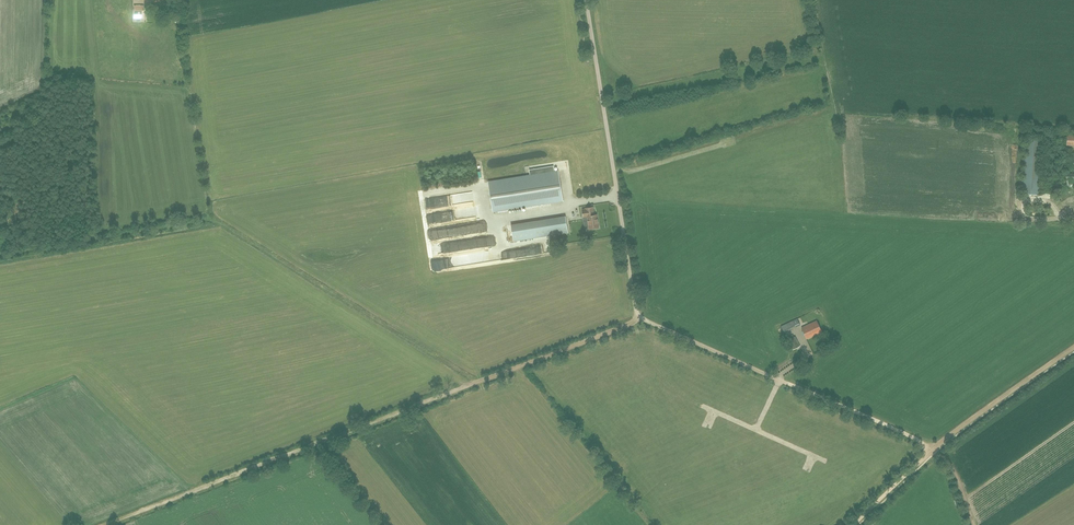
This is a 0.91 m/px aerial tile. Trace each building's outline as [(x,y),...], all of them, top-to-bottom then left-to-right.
[(134,6),(134,18),(143,18),(143,6),(134,6)] [(1022,194),(1037,195),(1041,139),(1027,138),(1022,194)] [(558,171),(539,174),(539,175),(489,183),(493,211),(563,200),(558,171)] [(1066,173),(1066,188),(1070,188),(1070,180),(1071,180),(1073,180),(1073,173),(1066,173)] [(594,215),(593,207),(586,208),(586,209),(582,210),(583,217),(587,216),(589,229),(599,228),(597,214),(594,215)] [(479,217),(478,208),(450,212),(451,221),(479,217)] [(565,217),(511,225),(514,241),(568,233),(565,217)] [(448,228),(449,236),(463,233),(462,226),(448,228)] [(460,243),(436,246),(437,255),(455,253),(455,250),(469,248),(479,247),(478,237),(481,237),(481,233),(459,236),(460,243)] [(478,263),(477,256),(483,256),(482,254),(465,255),(465,263),(478,263)] [(440,269),(457,267),(456,260),(440,262),(440,269)] [(785,333),(796,327),(793,321),(781,326),(785,333)] [(817,321),(809,324),(802,328),(807,339),(822,332),(817,321)] [(792,350),(801,346),(796,336),(794,337),(792,332),(787,334),(789,340),(788,340),(792,350)]
